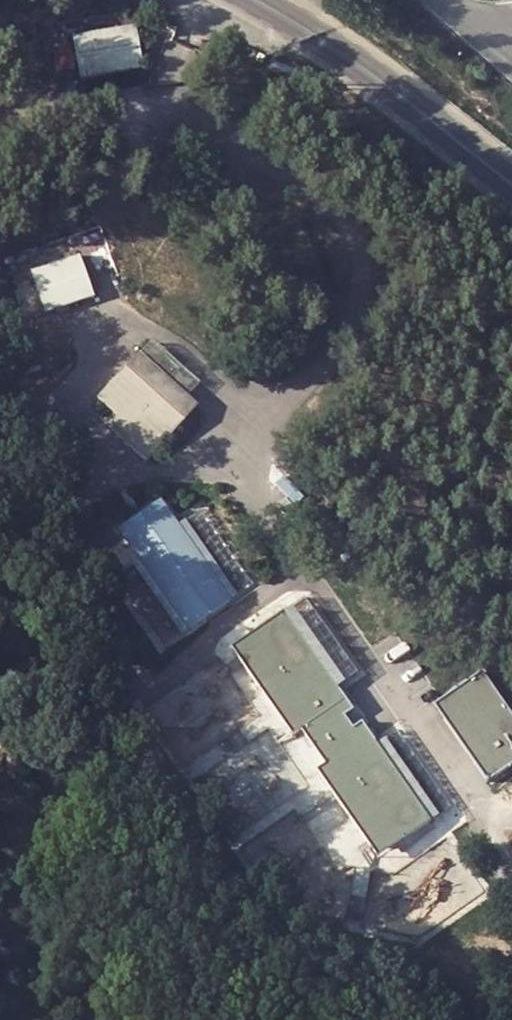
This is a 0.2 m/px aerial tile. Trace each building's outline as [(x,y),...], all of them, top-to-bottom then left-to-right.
[(135,75),(130,35),(66,43),(72,85),(135,75)] [(96,292),(82,249),(35,268),(50,310),(96,292)] [(196,403),(142,349),(99,392),(117,411),(109,420),(146,457),(196,403)] [(137,517),(119,528),(188,629),(229,601),(164,505),(140,521),(137,517)] [(355,711),(285,612),(257,631),(264,641),(239,659),(293,736),(301,731),(325,765),(316,771),(379,859),(431,822),(362,722),(354,728),(346,716),(355,711)] [(264,641),(257,631),(232,649),(239,659),(264,641)] [(441,700),(483,761),(476,766),(487,782),(511,765),(511,714),(483,672),(441,700)] [(441,700),(434,705),(476,766),(483,761),(441,700)]
